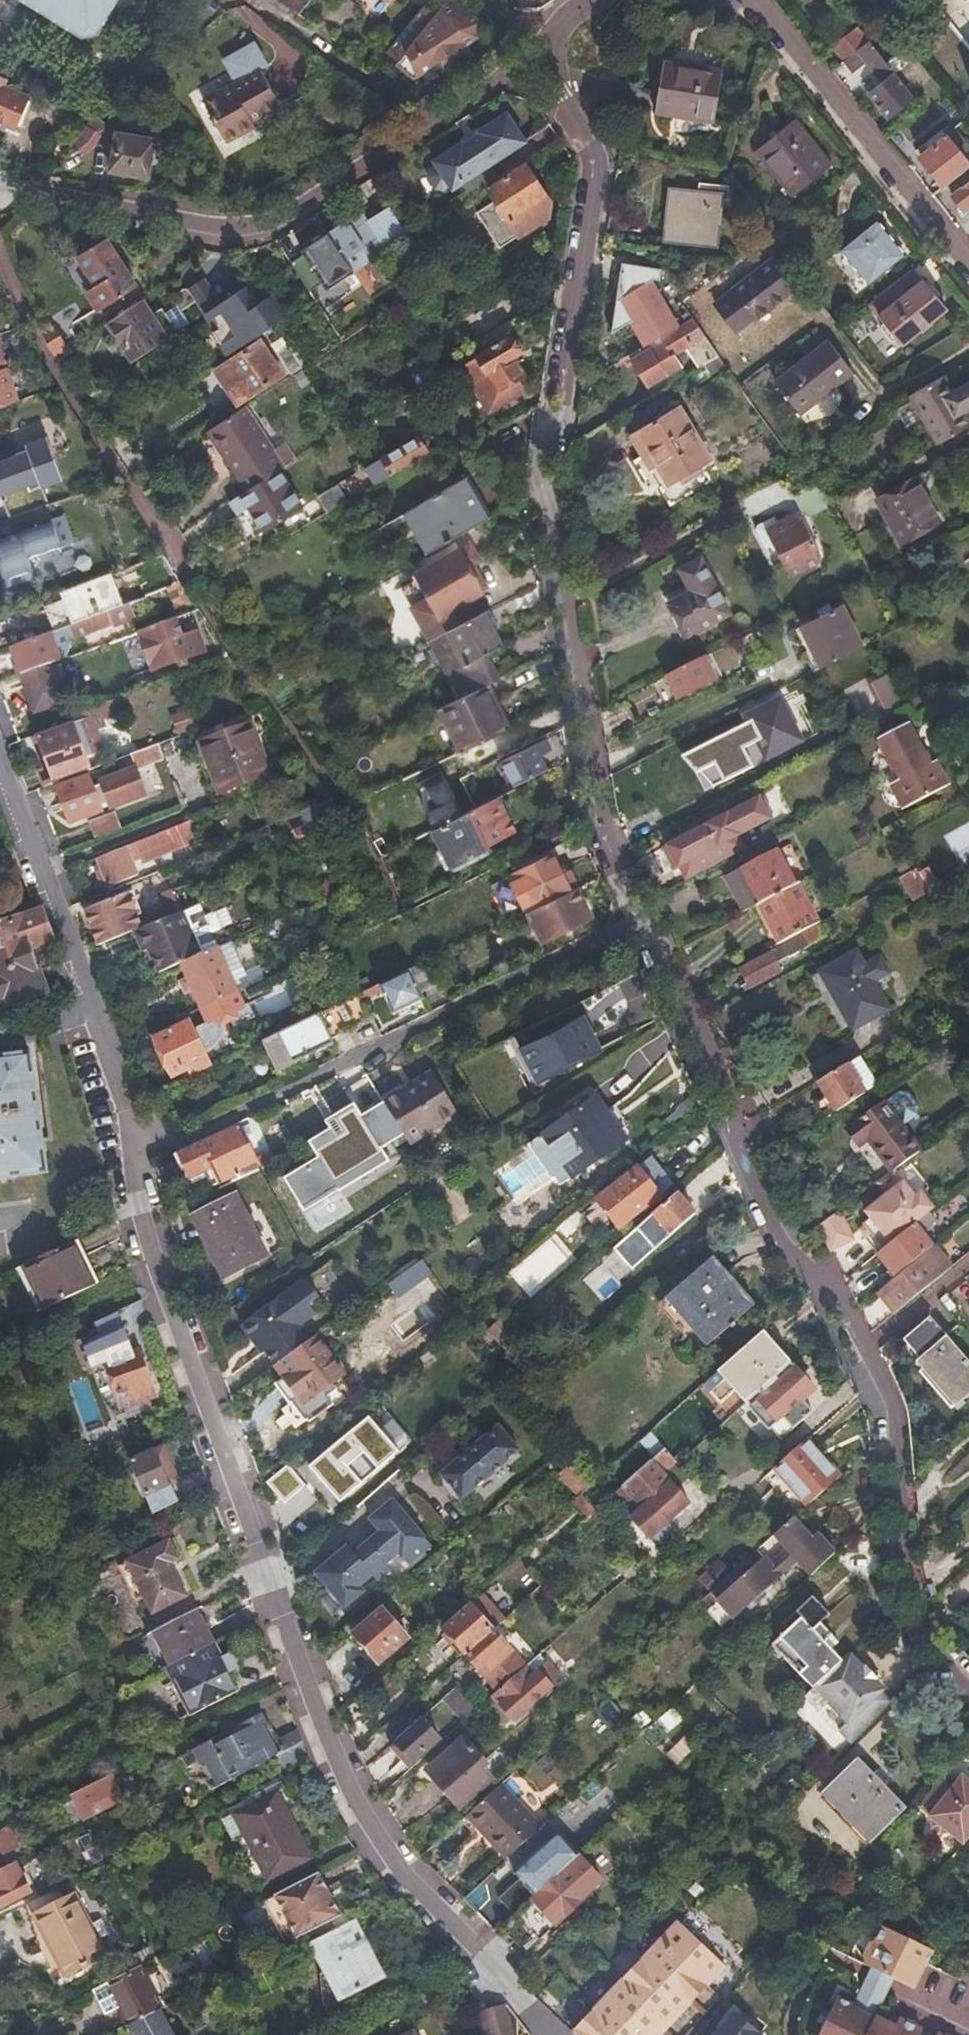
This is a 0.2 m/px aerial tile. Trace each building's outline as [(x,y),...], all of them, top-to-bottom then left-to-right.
[(79,35),(97,32),(118,0),(25,0),(79,35)] [(218,6),(209,0),(202,0),(200,4),(213,14),(218,6)] [(299,15),(311,0),(280,0),(299,15)] [(385,51),(390,55),(398,61),(396,64),(413,78),(479,39),(479,23),(452,0),(449,0),(437,14),(429,7),(425,3),(385,51)] [(843,61),(868,42),(857,27),(832,47),(843,61)] [(914,98),(888,64),(868,42),(843,61),(853,74),(867,63),(882,83),(868,94),(887,119),(914,98)] [(657,113),(717,121),(725,71),(664,61),(657,113)] [(268,132),(295,117),(276,83),(220,114),(241,153),(270,137),(268,132)] [(507,113),(500,117),(509,131),(515,127),(507,113)] [(461,183),(469,195),(497,177),(489,164),(525,141),(515,127),(509,131),(500,117),(478,131),(480,134),(464,144),(462,142),(434,160),(437,165),(430,169),(429,175),(436,186),(442,188),(449,183),(452,188),(461,183)] [(67,136),(78,148),(97,134),(98,129),(103,129),(104,127),(89,118),(67,136)] [(759,150),(795,196),(833,166),(797,121),(759,150)] [(954,129),(945,136),(968,166),(968,147),(954,129)] [(480,134),(478,131),(462,142),(464,144),(480,134)] [(147,176),(154,140),(118,134),(111,169),(147,176)] [(920,157),(944,187),(968,166),(945,136),(920,157)] [(551,202),(526,162),(488,187),(496,199),(477,212),(500,248),(548,217),(551,202)] [(963,211),(968,206),(968,183),(952,196),(963,211)] [(667,241),(713,245),(716,226),(721,226),(723,209),(717,208),(719,185),(701,184),(699,194),(672,191),(667,241)] [(375,256),(407,235),(390,207),(367,220),(378,238),(362,244),(346,218),(327,229),(334,241),(353,270),(375,256)] [(378,238),(367,220),(360,209),(346,218),(362,244),(378,238)] [(840,247),(869,283),(904,256),(875,220),(840,247)] [(137,285),(108,239),(81,256),(102,289),(91,296),(99,308),(137,285)] [(371,299),(353,270),(334,241),(304,261),(324,293),(335,310),(352,299),(360,312),(373,303),(371,299)] [(395,284),(375,256),(353,270),(371,299),(395,284)] [(756,320),(795,290),(773,259),(714,302),(736,332),(755,319),(756,320)] [(929,292),(912,270),(872,301),(888,320),(881,325),(880,329),(890,340),(893,341),(897,338),(902,345),(920,331),(921,332),(931,324),(931,322),(947,309),(932,290),(929,292)] [(108,323),(132,360),(166,338),(203,314),(219,304),(204,281),(189,291),(182,290),(175,294),(173,301),(176,307),(165,314),(161,309),(152,315),(142,301),(108,323)] [(619,300),(640,335),(671,317),(649,282),(619,300)] [(262,312),(247,286),(219,304),(203,314),(213,331),(210,333),(225,358),(273,326),(283,320),(273,304),(262,312)] [(718,356),(691,317),(647,344),(652,350),(634,360),(650,386),(679,370),(673,358),(694,345),(698,353),(701,351),(707,363),(718,356)] [(345,340),(353,335),(343,319),(335,325),(345,340)] [(53,340),(64,332),(58,322),(47,329),(51,337),(53,340)] [(28,338),(24,326),(3,332),(7,345),(28,338)] [(280,336),(270,342),(287,373),(297,367),(280,336)] [(511,337),(478,356),(498,390),(526,374),(516,355),(522,352),(522,346),(519,339),(511,337)] [(304,366),(312,361),(298,339),(290,343),(304,366)] [(260,340),(216,369),(229,389),(240,382),(248,395),(282,374),(260,340)] [(851,373),(828,341),(791,370),(776,382),(799,414),(814,402),(851,373)] [(705,365),(683,377),(691,390),(712,376),(705,365)] [(0,368),(0,405),(16,399),(6,366),(0,368)] [(448,383),(442,373),(409,392),(414,401),(448,383)] [(937,443),(968,425),(968,414),(967,409),(968,408),(968,381),(953,390),(945,376),(910,396),(937,443)] [(246,489),(278,467),(276,465),(282,461),(273,447),(246,405),(211,427),(228,454),(225,455),(245,487),(246,489)] [(713,461),(681,405),(631,435),(673,504),(715,480),(707,465),(713,461)] [(9,518),(29,510),(36,508),(33,500),(30,491),(50,483),(62,479),(51,447),(46,435),(25,443),(27,449),(0,459),(0,494),(4,493),(6,498),(2,500),(9,518)] [(428,453),(418,436),(367,466),(376,484),(428,453)] [(282,461),(284,463),(294,456),(284,441),(273,447),(282,461)] [(246,489),(279,469),(278,467),(246,489)] [(363,468),(357,472),(352,474),(358,482),(368,477),(363,468)] [(302,506),(279,469),(246,489),(246,490),(244,491),(248,500),(244,502),(263,531),(302,506)] [(473,491),(466,477),(412,508),(428,535),(419,540),(427,553),(485,520),(469,493),(473,491)] [(900,543),(939,522),(914,478),(876,499),(900,543)] [(345,500),(336,484),(317,495),(326,510),(345,500)] [(71,519),(64,499),(51,503),(58,523),(71,519)] [(20,548),(17,542),(38,535),(33,521),(44,516),(40,507),(36,508),(29,510),(9,518),(0,521),(0,555),(20,548)] [(402,514),(419,540),(428,535),(412,508),(402,514)] [(766,548),(772,545),(765,530),(778,524),(774,517),(755,527),(766,548)] [(772,545),(790,579),(814,567),(818,553),(803,523),(789,518),(778,524),(765,530),(772,545)] [(0,555),(0,560),(7,571),(13,589),(20,588),(21,593),(55,581),(50,568),(56,566),(52,555),(46,557),(43,550),(79,537),(76,529),(39,541),(20,548),(0,555)] [(413,606),(430,639),(447,631),(478,615),(469,600),(482,592),(482,591),(469,568),(475,565),(482,561),(471,543),(417,574),(420,578),(430,598),(413,606)] [(78,586),(59,593),(65,613),(117,594),(114,586),(153,572),(157,573),(165,589),(179,584),(167,562),(162,555),(148,560),(102,577),(78,586)] [(686,636),(730,613),(703,558),(681,569),(692,590),(669,602),(686,636)] [(475,565),(469,568),(482,591),(488,587),(475,565)] [(73,578),(78,586),(102,577),(100,571),(73,578)] [(430,598),(420,578),(403,587),(413,606),(430,598)] [(179,584),(165,589),(172,603),(192,604),(179,584)] [(128,603),(9,648),(20,673),(48,663),(58,659),(65,657),(70,639),(111,624),(112,627),(134,617),(128,603)] [(819,669),(859,647),(840,606),(799,627),(819,669)] [(465,663),(487,652),(501,645),(492,628),(498,625),(489,609),(478,615),(447,631),(430,639),(447,671),(450,670),(465,663)] [(173,618),(137,631),(152,670),(202,652),(195,631),(180,636),(173,618)] [(469,692),(485,684),(500,676),(487,652),(465,663),(450,670),(462,696),(469,692)] [(709,652),(703,656),(716,680),(722,677),(709,652)] [(703,656),(665,675),(679,698),(716,680),(703,656)] [(48,663),(20,673),(26,690),(31,688),(36,704),(60,695),(48,663)] [(885,716),(905,705),(890,675),(870,685),(885,716)] [(467,748),(505,731),(485,684),(469,692),(462,696),(449,702),(446,704),(467,748)] [(31,688),(26,690),(33,711),(62,701),(60,695),(36,704),(31,688)] [(908,697),(917,716),(926,712),(917,693),(908,697)] [(38,767),(44,784),(86,768),(88,767),(94,764),(88,751),(105,745),(99,728),(107,725),(104,718),(122,711),(116,695),(106,699),(86,706),(88,714),(80,716),(32,734),(43,766),(38,767)] [(764,761),(801,744),(779,701),(743,719),(746,724),(679,757),(693,773),(701,769),(710,787),(750,768),(741,751),(755,744),(764,761)] [(175,713),(182,731),(188,729),(200,724),(193,706),(175,713)] [(200,724),(188,729),(218,806),(272,783),(242,708),(200,724)] [(876,740),(883,754),(914,737),(906,724),(876,740)] [(914,737),(883,754),(897,778),(890,782),(904,807),(944,783),(932,762),(927,764),(914,737)] [(552,748),(547,739),(503,761),(514,785),(548,767),(542,754),(552,748)] [(134,766),(163,756),(157,741),(148,745),(129,751),(134,766)] [(146,795),(134,766),(100,779),(101,783),(93,786),(89,776),(56,787),(68,824),(100,810),(100,809),(109,805),(110,809),(146,795)] [(451,812),(440,791),(412,805),(422,827),(451,812)] [(499,794),(478,805),(471,809),(435,828),(443,843),(435,848),(445,868),(453,864),(489,847),(517,832),(499,794)] [(684,881),(744,850),(738,836),(770,819),(758,798),(661,849),(673,870),(677,868),(684,881)] [(115,811),(87,819),(92,834),(120,826),(115,811)] [(125,845),(129,855),(192,830),(188,819),(125,845)] [(125,845),(97,856),(108,885),(137,874),(129,855),(125,845)] [(533,850),(510,860),(515,872),(539,861),(533,850)] [(727,878),(743,909),(758,902),(794,883),(778,850),(743,870),(727,878)] [(539,861),(515,872),(511,874),(528,911),(577,886),(570,869),(563,873),(554,854),(539,861)] [(931,892),(916,866),(900,876),(915,902),(931,892)] [(807,898),(797,881),(794,883),(758,902),(767,920),(807,898)] [(577,886),(528,911),(542,940),(591,916),(577,886)] [(84,910),(99,945),(135,930),(151,923),(180,912),(174,899),(170,888),(161,892),(165,903),(137,915),(128,893),(122,895),(84,910)] [(820,921),(807,898),(767,920),(780,943),(820,921)] [(216,947),(217,946),(212,932),(221,929),(214,912),(205,916),(200,903),(184,910),(201,953),(216,947)] [(41,909),(13,917),(15,922),(0,927),(0,994),(2,1001),(39,988),(26,946),(37,942),(52,937),(41,909)] [(151,951),(160,972),(180,964),(201,953),(184,910),(180,912),(151,923),(135,930),(144,953),(151,951)] [(823,926),(821,924),(740,971),(750,988),(780,970),(776,963),(786,956),(789,958),(827,936),(826,934),(831,931),(827,923),(823,926)] [(216,947),(237,992),(264,979),(257,964),(244,971),(229,941),(217,946),(216,947)] [(237,992),(216,947),(201,953),(180,964),(188,980),(192,990),(201,1008),(237,992)] [(855,952),(821,972),(837,999),(834,1001),(854,1032),(890,1010),(855,952)] [(424,962),(410,968),(422,993),(436,986),(424,962)] [(410,968),(373,987),(377,994),(383,991),(393,1014),(424,998),(422,993),(410,968)] [(368,977),(352,984),(357,994),(360,993),(373,987),(368,977)] [(186,993),(192,990),(188,980),(181,983),(186,993)] [(153,1035),(172,1077),(188,1069),(191,1074),(209,1066),(203,1052),(206,1050),(208,1049),(209,1047),(211,1045),(213,1044),(214,1042),(215,1041),(216,1039),(217,1036),(218,1033),(219,1030),(219,1028),(220,1025),(231,1020),(233,1026),(254,1016),(247,1003),(243,1005),(237,992),(201,1008),(203,1013),(206,1020),(191,1027),(187,1018),(153,1035)] [(360,993),(357,994),(319,1013),(330,1038),(372,1019),(360,993)] [(592,1013),(584,998),(530,1026),(534,1033),(542,1049),(550,1065),(571,1049),(564,1034),(592,1013)] [(278,1070),(333,1043),(330,1038),(319,1013),(263,1040),(278,1070)] [(530,1026),(510,1036),(513,1045),(534,1033),(530,1026)] [(45,1171),(29,1051),(0,1056),(0,1177),(45,1171)] [(860,1055),(818,1082),(830,1099),(815,1110),(822,1121),(878,1084),(860,1055)] [(638,1080),(649,1094),(671,1078),(661,1064),(638,1080)] [(421,1084),(444,1121),(455,1114),(448,1102),(432,1077),(421,1084)] [(384,1100),(409,1143),(444,1121),(421,1084),(403,1097),(400,1092),(384,1100)] [(383,1099),(384,1100),(400,1092),(399,1089),(383,1099)] [(872,1138),(893,1170),(922,1148),(904,1124),(918,1114),(922,1106),(913,1092),(904,1090),(888,1101),(852,1126),(864,1143),(872,1138)] [(566,1117),(542,1134),(545,1139),(510,1163),(512,1166),(511,1167),(510,1171),(517,1183),(520,1184),(523,1189),(525,1188),(527,1191),(562,1172),(563,1174),(565,1172),(569,1178),(582,1169),(626,1140),(606,1110),(602,1112),(593,1098),(566,1117)] [(221,1180),(256,1161),(254,1157),(246,1141),(240,1130),(237,1124),(202,1141),(180,1152),(190,1175),(199,1170),(207,1187),(221,1180)] [(250,1125),(240,1130),(246,1141),(255,1136),(250,1125)] [(256,1161),(258,1165),(259,1164),(272,1157),(268,1149),(254,1157),(256,1161)] [(673,1185),(651,1158),(596,1200),(618,1228),(673,1185)] [(326,1166),(293,1183),(311,1220),(344,1203),(326,1166)] [(893,1170),(877,1182),(885,1195),(864,1209),(869,1216),(860,1222),(864,1228),(870,1237),(879,1250),(886,1244),(920,1217),(908,1201),(913,1197),(893,1170)] [(637,1227),(654,1249),(695,1213),(678,1192),(637,1227)] [(265,1256),(235,1194),(192,1217),(221,1278),(265,1256)] [(840,1210),(827,1219),(839,1245),(854,1238),(840,1210)] [(879,1250),(875,1253),(893,1275),(930,1245),(921,1233),(935,1221),(927,1212),(920,1217),(886,1244),(879,1250)] [(827,1219),(820,1224),(832,1249),(839,1245),(827,1219)] [(870,1237),(864,1228),(859,1231),(865,1241),(870,1237)] [(92,1283),(72,1241),(27,1263),(47,1305),(92,1283)] [(725,1284),(708,1263),(668,1295),(708,1342),(752,1305),(731,1279),(725,1284)] [(886,1297),(896,1310),(923,1288),(909,1271),(898,1280),(901,1285),(886,1297)] [(264,1351),(274,1364),(275,1364),(311,1337),(300,1323),(315,1312),(308,1302),(318,1295),(305,1276),(241,1324),(252,1340),(255,1337),(264,1351)] [(100,1333),(125,1322),(120,1307),(94,1320),(100,1333)] [(928,1319),(903,1341),(926,1367),(921,1371),(954,1408),(968,1394),(968,1366),(928,1319)] [(139,1349),(134,1351),(125,1322),(100,1333),(83,1340),(92,1364),(107,1360),(119,1394),(122,1393),(129,1403),(154,1393),(139,1349)] [(526,1359),(534,1352),(516,1329),(507,1335),(526,1359)] [(791,1360),(764,1330),(718,1371),(745,1401),(747,1400),(788,1362),(791,1360)] [(311,1337),(275,1364),(284,1379),(281,1381),(292,1398),(309,1386),(314,1394),(341,1374),(314,1335),(311,1337)] [(264,1351),(255,1337),(252,1340),(261,1353),(264,1351)] [(811,1382),(791,1360),(788,1362),(747,1400),(781,1437),(813,1408),(799,1392),(811,1382)] [(172,1422),(159,1428),(163,1436),(176,1430),(172,1422)] [(484,1437),(440,1474),(461,1499),(505,1462),(505,1461),(518,1450),(498,1426),(485,1437),(484,1437)] [(786,1480),(820,1450),(807,1435),(772,1464),(786,1480)] [(152,1511),(176,1499),(169,1484),(177,1480),(161,1444),(129,1458),(152,1511)] [(348,1474),(368,1497),(399,1469),(380,1447),(348,1474)] [(676,1461),(665,1449),(651,1461),(676,1488),(689,1476),(677,1463),(676,1461)] [(836,1470),(820,1450),(786,1480),(802,1500),(836,1470)] [(558,1475),(576,1496),(581,1493),(589,1486),(566,1460),(560,1465),(564,1470),(558,1475)] [(624,1485),(622,1486),(642,1508),(631,1518),(648,1537),(688,1501),(676,1488),(651,1461),(624,1485)] [(286,1463),(262,1481),(279,1504),(303,1487),(286,1463)] [(283,1516),(302,1538),(349,1498),(331,1476),(311,1493),(319,1502),(311,1509),(303,1500),(283,1516)] [(347,1545),(314,1572),(344,1608),(364,1592),(358,1586),(370,1576),(376,1582),(389,1570),(384,1564),(397,1553),(407,1564),(430,1545),(391,1498),(368,1518),(379,1531),(354,1553),(347,1545)] [(811,1567),(831,1549),(812,1528),(807,1533),(791,1515),(776,1529),(756,1548),(718,1582),(726,1590),(717,1598),(731,1614),(796,1557),(810,1573),(813,1570),(811,1567)] [(176,1556),(167,1539),(125,1559),(150,1610),(185,1592),(169,1560),(176,1556)] [(707,1607),(717,1598),(726,1590),(718,1582),(717,1583),(700,1598),(707,1607)] [(770,1640),(811,1684),(826,1670),(836,1658),(839,1656),(822,1638),(830,1631),(819,1618),(828,1610),(811,1591),(794,1607),(781,1619),(786,1625),(770,1640)] [(443,1630),(465,1655),(491,1631),(468,1607),(443,1630)] [(211,1642),(193,1608),(153,1629),(170,1664),(211,1642)] [(379,1608),(350,1633),(377,1664),(406,1639),(379,1608)] [(524,1665),(491,1631),(465,1655),(478,1668),(481,1665),(486,1670),(483,1673),(497,1689),(524,1665)] [(808,1687),(801,1693),(811,1704),(800,1714),(809,1724),(808,1731),(816,1739),(823,1740),(825,1741),(827,1740),(838,1752),(849,1742),(859,1731),(849,1719),(850,1719),(845,1713),(851,1707),(854,1710),(880,1686),(879,1684),(879,1677),(871,1669),(864,1669),(863,1667),(857,1672),(852,1666),(858,1661),(878,1643),(867,1631),(839,1656),(836,1658),(826,1670),(811,1684),(808,1687)] [(170,1664),(166,1665),(190,1712),(235,1690),(211,1642),(170,1664)] [(481,1665),(478,1668),(483,1673),(486,1670),(481,1665)] [(497,1689),(492,1694),(514,1719),(546,1690),(553,1683),(543,1672),(536,1679),(524,1665),(497,1689)] [(453,1686),(438,1699),(458,1721),(472,1708),(453,1686)] [(176,1754),(184,1772),(264,1731),(255,1714),(176,1754)] [(413,1761),(438,1739),(421,1720),(396,1742),(413,1761)] [(271,1743),(282,1767),(307,1754),(298,1730),(271,1743)] [(264,1731),(184,1772),(191,1785),(271,1743),(264,1731)] [(484,1760),(463,1737),(438,1758),(443,1763),(431,1775),(458,1807),(491,1780),(478,1764),(484,1760)] [(872,1836),(901,1808),(856,1761),(823,1792),(855,1824),(858,1820),(872,1836)] [(122,1797),(108,1772),(58,1798),(61,1806),(73,1800),(81,1817),(122,1797)] [(65,1779),(70,1789),(85,1781),(80,1772),(65,1779)] [(964,1842),(968,1835),(968,1782),(959,1775),(954,1783),(941,1773),(921,1801),(933,1810),(929,1816),(931,1817),(928,1829),(936,1835),(946,1829),(964,1842)] [(308,1857),(272,1784),(253,1793),(256,1799),(231,1812),(263,1878),(308,1857)] [(485,1827),(508,1852),(537,1826),(511,1798),(507,1802),(494,1788),(466,1814),(481,1830),(485,1827)] [(508,1852),(480,1879),(507,1910),(536,1882),(521,1866),(551,1840),(546,1834),(555,1826),(547,1817),(537,1826),(508,1852)] [(0,1824),(0,1852),(14,1844),(5,1825),(3,1822),(0,1824)] [(12,1861),(0,1867),(0,1905),(29,1891),(12,1861)] [(519,1953),(521,1955),(588,1890),(565,1865),(494,1929),(519,1953)] [(317,1871),(272,1894),(295,1936),(305,1931),(331,1918),(340,1914),(317,1871)] [(56,1885),(25,1900),(47,1944),(55,1942),(71,1968),(104,1952),(73,1891),(63,1896),(56,1885)] [(337,1929),(331,1918),(305,1931),(311,1943),(337,1929)] [(581,2034),(653,2034),(671,2016),(666,2012),(683,1994),(687,1998),(722,1960),(678,1920),(576,2031),(581,2034)] [(352,1921),(337,1929),(311,1943),(309,1944),(336,1997),(372,1978),(361,1957),(369,1953),(352,1921)] [(866,1959),(864,1964),(871,1967),(892,1978),(913,1989),(921,1975),(927,1963),(933,1950),(918,1943),(921,1936),(911,1931),(908,1937),(884,1926),(877,1938),(870,1942),(864,1952),(866,1959)] [(137,1963),(85,1990),(99,2016),(110,2011),(114,2008),(124,2026),(159,2008),(137,1963)] [(865,1978),(887,1989),(888,1987),(892,1978),(871,1967),(866,1977),(865,1978)] [(852,2006),(873,2017),(882,1999),(887,1989),(865,1978),(852,2006)] [(873,2017),(852,2006),(838,1999),(831,2013),(824,2009),(818,2021),(825,2024),(819,2034),(864,2034),(873,2017)] [(482,2011),(486,2034),(515,2034),(509,2006),(482,2011)] [(110,2011),(119,2028),(124,2026),(114,2008),(110,2011)] [(159,2008),(124,2026),(122,2027),(126,2034),(173,2034),(159,2008)] [(921,2030),(902,2020),(891,2015),(888,2024),(873,2017),(864,2034),(919,2034),(921,2030)]
